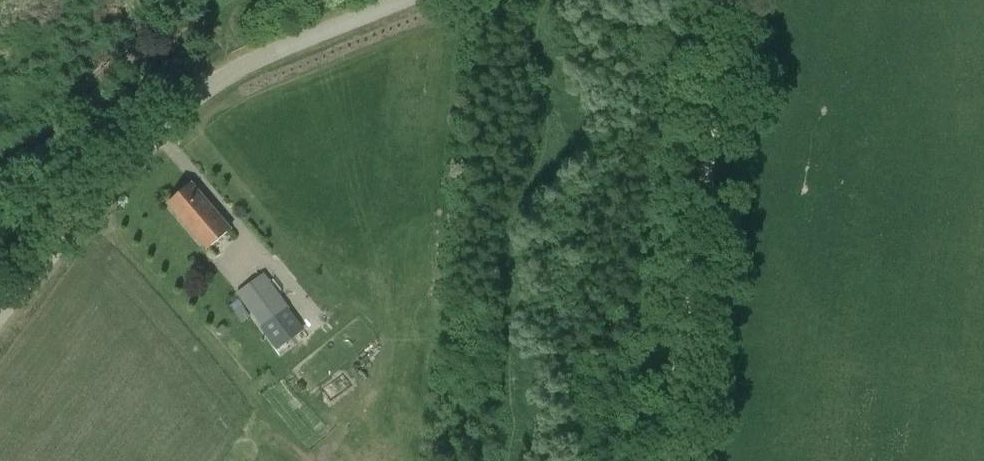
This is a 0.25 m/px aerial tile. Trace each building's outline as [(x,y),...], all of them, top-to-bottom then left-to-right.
[(192,183),(168,204),(207,249),(231,228),(192,183)] [(263,318),(277,337),(290,327),(286,322),(287,321),(282,314),(290,307),(264,272),(237,292),(250,311),(254,308),(259,315),(265,310),(268,314),(263,318)] [(222,324),(216,329),(220,334),(226,329),(222,324)]
